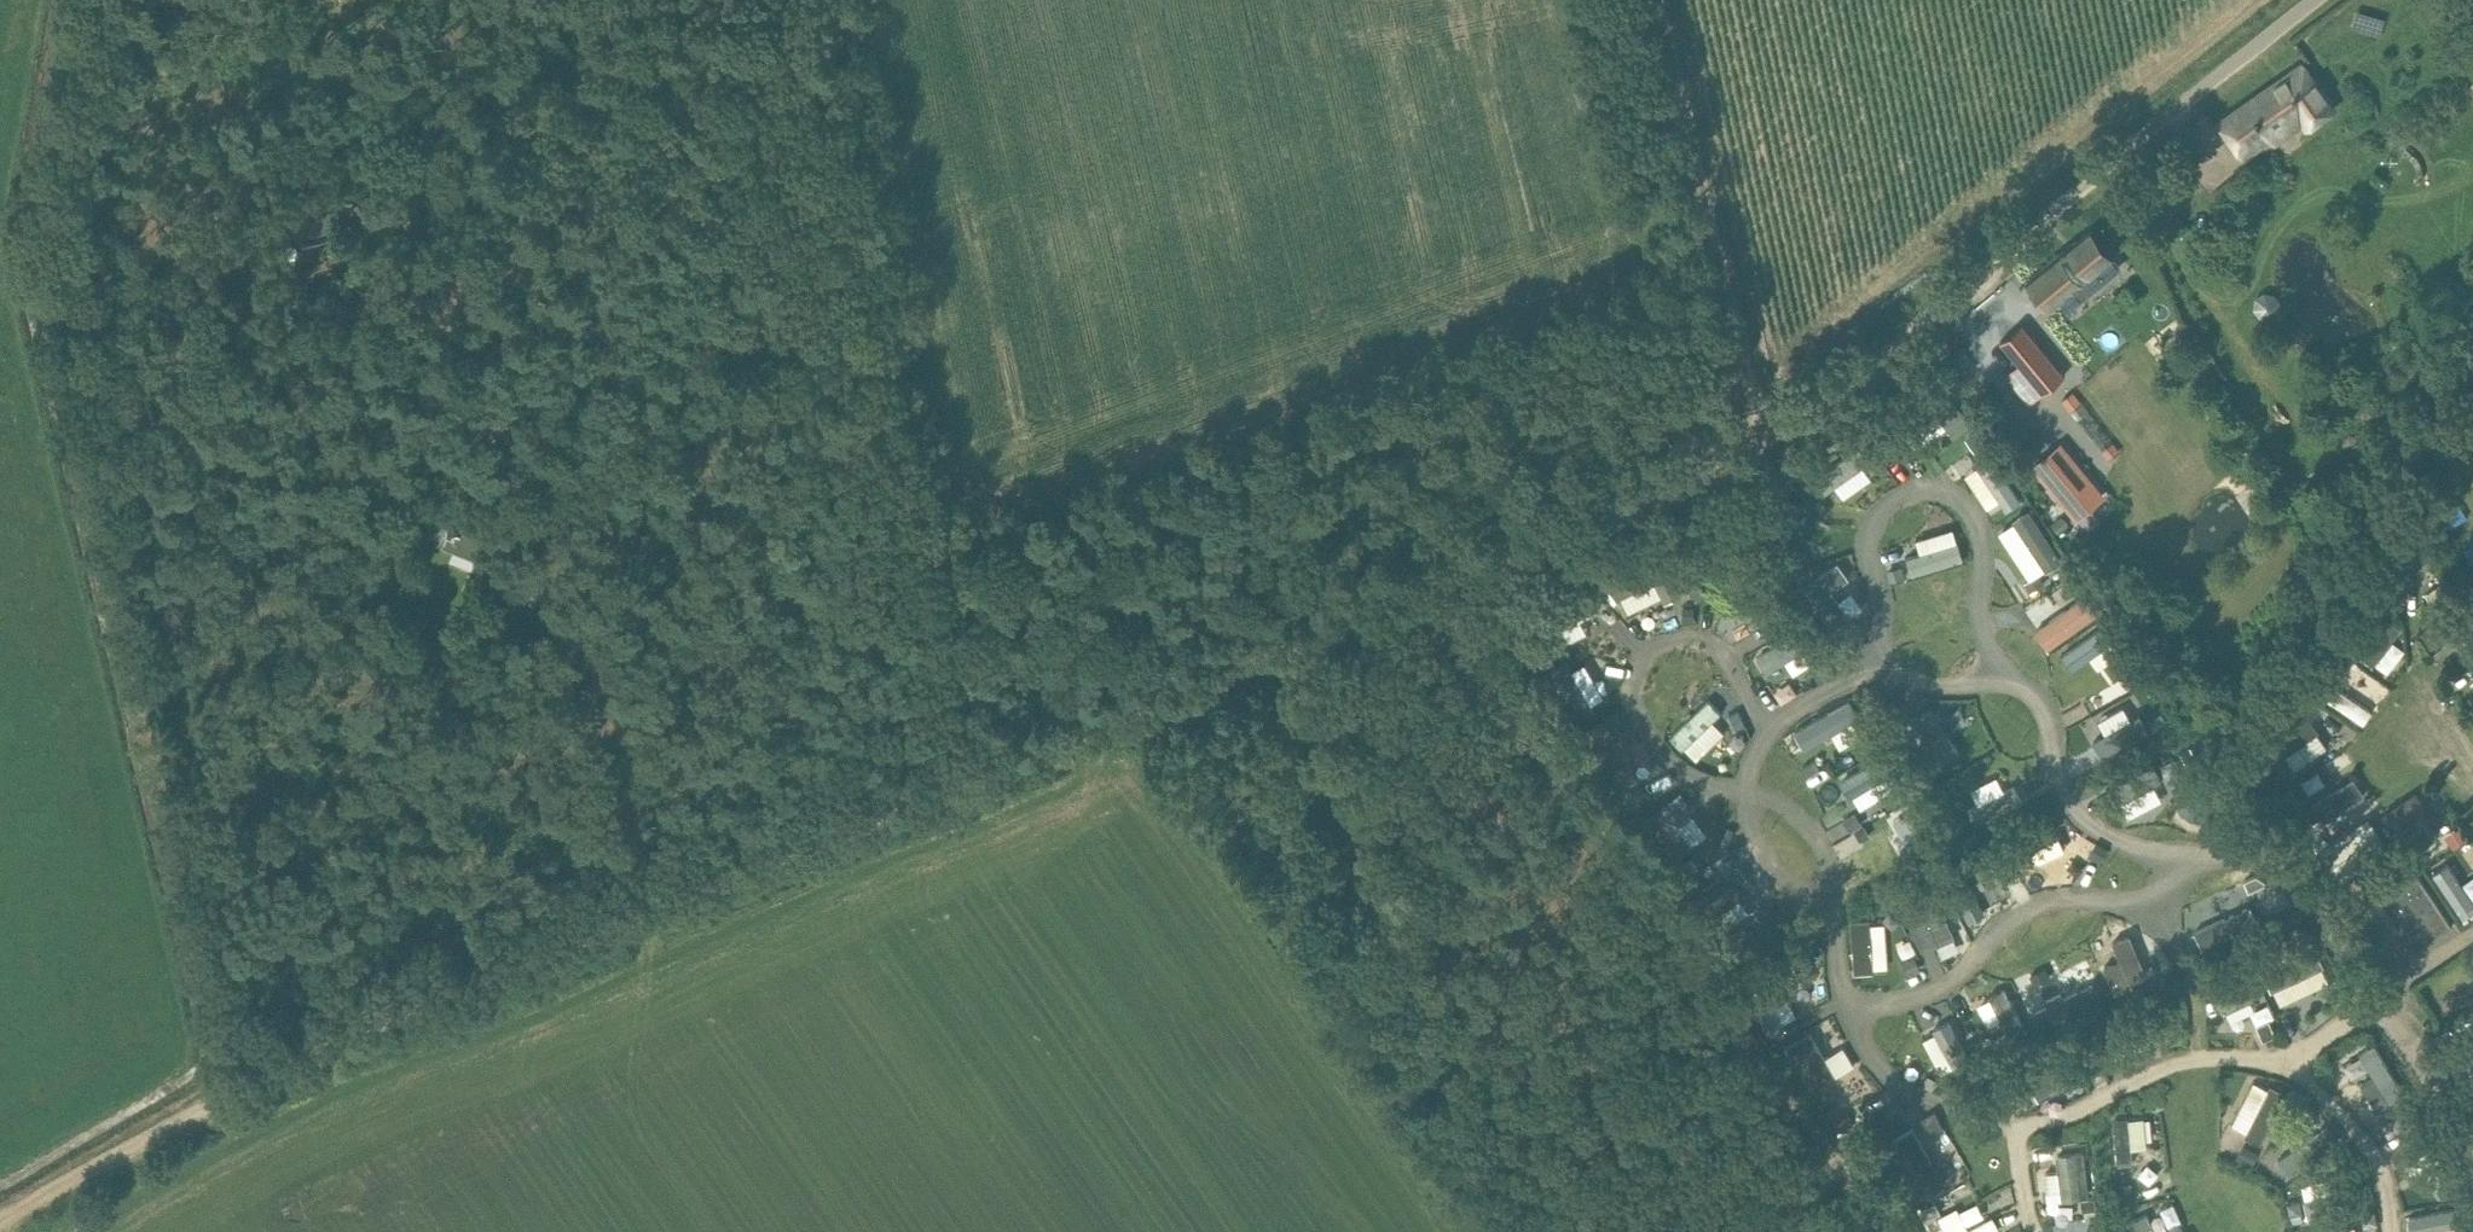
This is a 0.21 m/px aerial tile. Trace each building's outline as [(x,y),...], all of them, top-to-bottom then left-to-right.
[(2334,108),(2317,83),(2303,63),(2218,122),(2243,157),(2271,137),(2274,142),(2303,123),(2307,128),(2334,108)] [(298,228),(302,245),(341,236),(337,219),(298,228)] [(2092,285),(2119,263),(2091,230),(2033,278),(2053,302),(2084,276),(2092,285)] [(338,243),(320,248),(324,261),(341,256),(338,243)] [(2065,374),(2022,323),(2001,341),(2020,364),(2007,375),(2030,403),(2065,374)] [(2076,518),(2103,495),(2061,444),(2034,466),(2076,518)] [(485,540),(449,527),(441,546),(478,559),(485,540)] [(2377,590),(2402,599),(2420,551),(2394,542),(2377,590)] [(2339,640),(2370,663),(2399,625),(2368,602),(2339,640)] [(2345,659),(2320,685),(2343,707),(2368,681),(2345,659)] [(2107,705),(2111,712),(2122,707),(2102,665),(2073,679),(2089,713),(2107,705)] [(1934,770),(1961,753),(1930,704),(1904,721),(1934,770)] [(2312,718),(2270,734),(2283,769),(2325,753),(2312,718)] [(2317,824),(2366,796),(2353,773),(2329,786),(2320,771),(2295,785),(2317,824)] [(2132,782),(2090,797),(2109,848),(2151,833),(2132,782)] [(1657,817),(1689,796),(1680,783),(1649,805),(1657,817)] [(2410,815),(2427,804),(2416,788),(2383,810),(2412,853),(2428,842),(2410,815)] [(1669,845),(1696,825),(1684,810),(1658,830),(1669,845)] [(2047,888),(2063,883),(2044,832),(2029,837),(2047,888)] [(2453,926),(2418,874),(2428,868),(2419,855),(2409,861),(2404,853),(2366,878),(2415,951),(2453,926)] [(2472,903),(2472,880),(2460,861),(2436,877),(2459,912),(2472,903)] [(1978,921),(1993,913),(1968,870),(1953,878),(1978,921)] [(1868,971),(1899,958),(1878,910),(1848,924),(1868,971)] [(2146,944),(2165,929),(2151,910),(2131,924),(2146,944)] [(2261,970),(2271,990),(2324,964),(2314,945),(2261,970)] [(2205,984),(2215,1012),(2261,995),(2251,967),(2205,984)] [(1748,984),(1770,1027),(1798,1013),(1776,970),(1748,984)] [(2248,1009),(2260,1039),(2278,1031),(2266,1002),(2248,1009)] [(1807,1032),(1784,1044),(1810,1092),(1813,1090),(1827,1114),(1880,1085),(1866,1060),(1856,1066),(1843,1042),(1820,1055),(1807,1032)] [(2367,1045),(2342,1063),(2378,1113),(2402,1096),(2367,1045)] [(2015,1086),(2024,1105),(2084,1077),(2075,1058),(2015,1086)] [(2249,1080),(2227,1126),(2258,1140),(2279,1094),(2249,1080)] [(2110,1116),(2112,1161),(2144,1160),(2143,1115),(2110,1116)] [(1914,1197),(1943,1184),(1921,1137),(1893,1150),(1914,1197)] [(2043,1171),(2047,1201),(2081,1196),(2075,1150),(2054,1153),(2056,1169),(2043,1171)] [(2406,1231),(2459,1231),(2457,1209),(2405,1214),(2406,1231)] [(2146,1211),(2124,1221),(2129,1231),(2155,1231),(2146,1211)]
